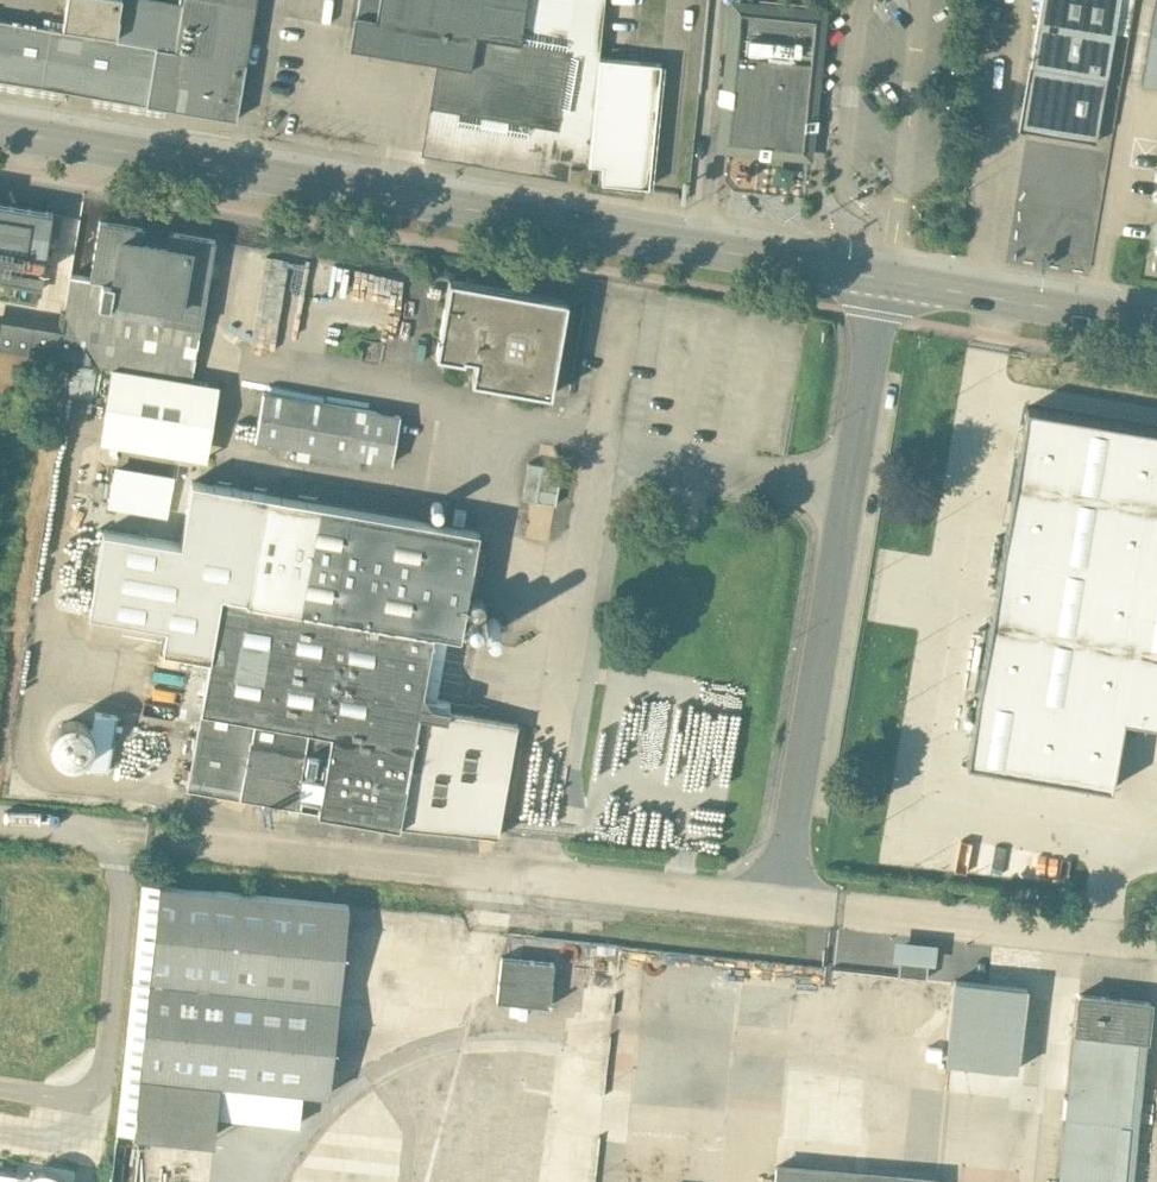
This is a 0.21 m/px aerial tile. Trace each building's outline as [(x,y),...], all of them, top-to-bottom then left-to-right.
[(0,17),(0,75),(238,116),(258,0),(67,0),(63,28),(0,17)] [(381,0),(359,0),(357,16),(378,19),(381,0)] [(378,19),(478,35),(520,42),(527,0),(381,0),(378,19)] [(478,35),(473,67),(439,62),(425,154),(570,176),(571,164),(586,167),(597,59),(602,0),(527,0),(520,42),(478,35)] [(719,146),(728,147),(808,155),(817,155),(831,4),(785,0),(732,0),(719,146)] [(1021,127),(1097,139),(1120,0),(1042,0),(1021,127)] [(1142,86),(1156,89),(1156,0),(1155,0),(1142,86)] [(378,19),(357,16),(352,48),(439,62),(473,67),(478,35),(378,19)] [(660,65),(597,59),(586,167),(603,168),(602,184),(648,189),(660,65)] [(0,202),(0,282),(41,288),(53,210),(0,202)] [(215,238),(99,219),(90,277),(103,279),(113,281),(111,295),(108,311),(200,326),(215,238)] [(244,249),(229,304),(247,308),(253,285),(245,284),(249,268),(265,272),(269,256),(244,249)] [(95,364),(101,363),(193,379),(200,326),(108,311),(111,295),(100,293),(103,279),(90,277),(73,275),(71,274),(63,328),(37,324),(32,353),(95,364)] [(551,393),(568,299),(450,279),(437,355),(464,360),(464,357),(477,359),(473,380),(551,393)] [(0,317),(0,348),(32,353),(37,324),(0,317)] [(112,369),(100,441),(204,459),(216,387),(112,369)] [(263,393),(255,439),(391,463),(399,417),(263,393)] [(1026,406),(966,763),(1112,788),(1124,718),(1156,723),(1156,428),(1026,406)] [(520,492),(554,499),(560,466),(526,459),(520,492)] [(128,516),(152,520),(150,535),(168,538),(173,507),(166,506),(172,471),(111,461),(104,504),(129,508),(128,516)] [(479,531),(196,481),(196,485),(196,481),(192,480),(181,543),(103,529),(89,612),(167,625),(163,649),(210,657),(187,788),(242,797),(243,795),(293,804),(293,806),(319,811),(319,812),(399,826),(399,825),(498,836),(518,724),(449,712),(451,704),(449,703),(422,698),(434,631),(460,636),(469,588),(479,531)] [(551,536),(553,499),(529,498),(528,535),(551,536)] [(44,761),(111,763),(113,710),(86,709),(86,719),(46,718),(44,761)] [(349,907),(163,886),(153,980),(339,1000),(349,907)] [(495,955),(494,999),(549,1000),(550,956),(495,955)] [(329,1094),(339,1000),(153,980),(143,1074),(221,1082),(329,1094)] [(1039,991),(980,985),(974,1046),(1033,1052),(1039,991)] [(1079,995),(1075,1030),(1147,1038),(1150,1003),(1079,995)] [(1075,1030),(1060,1181),(1133,1181),(1147,1038),(1075,1030)] [(214,1149),(221,1082),(143,1074),(136,1141),(214,1149)] [(776,1181),(936,1181),(777,1168),(776,1181)]
